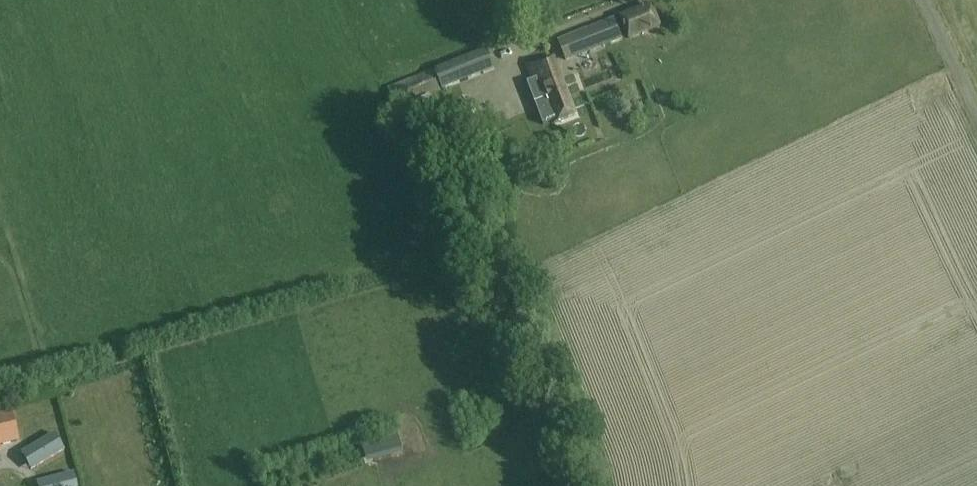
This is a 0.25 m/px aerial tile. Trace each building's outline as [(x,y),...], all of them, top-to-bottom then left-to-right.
[(653,6),(623,17),(631,40),(661,29),(653,6)] [(606,47),(621,41),(613,19),(558,41),(565,59),(605,44),(606,47)] [(452,49),(455,56),(475,49),(472,41),(452,49)] [(443,90),(495,69),(487,48),(434,69),(443,90)] [(551,57),(526,66),(532,80),(525,83),(541,125),(550,122),(551,124),(575,115),(551,57)] [(396,108),(440,91),(432,71),(388,88),(396,108)] [(461,89),(446,96),(452,110),(467,103),(461,89)]
